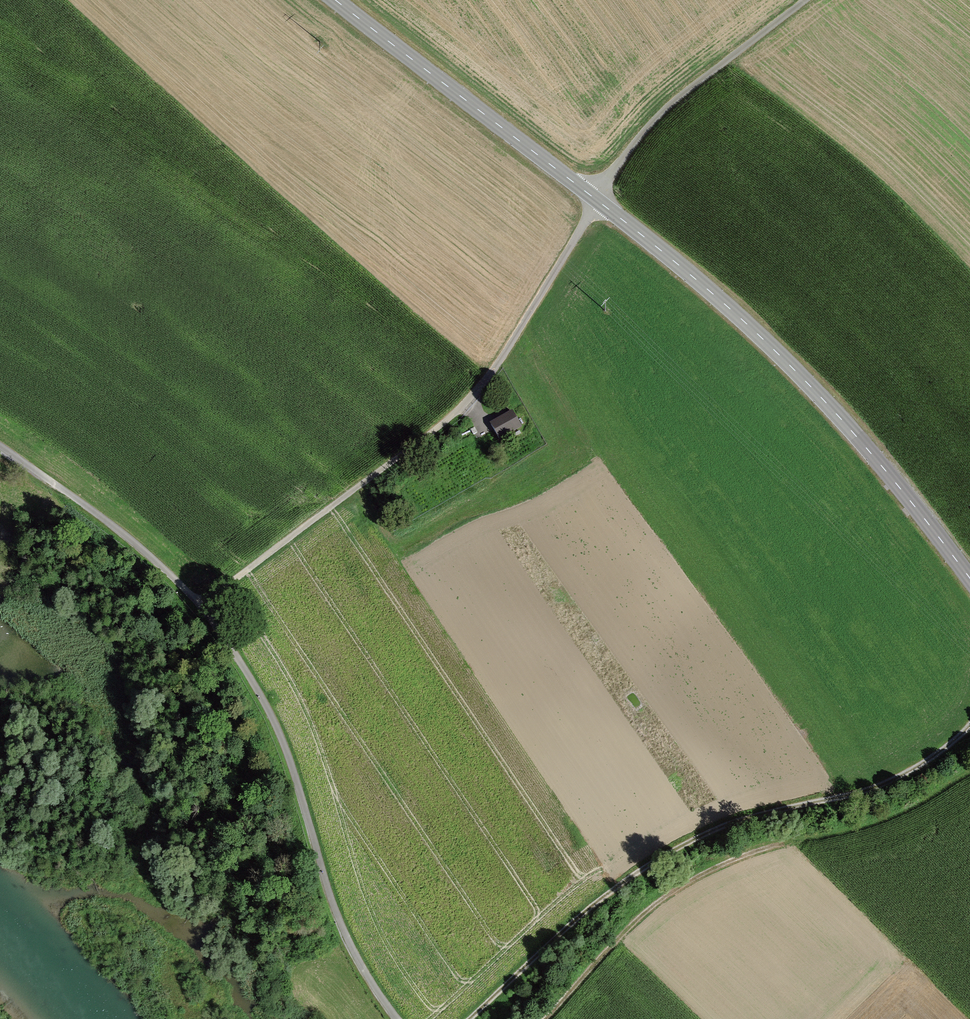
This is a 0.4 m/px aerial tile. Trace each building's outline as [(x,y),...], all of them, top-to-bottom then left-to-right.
[(491,422),(500,441),(523,429),(514,411),(491,422)]
